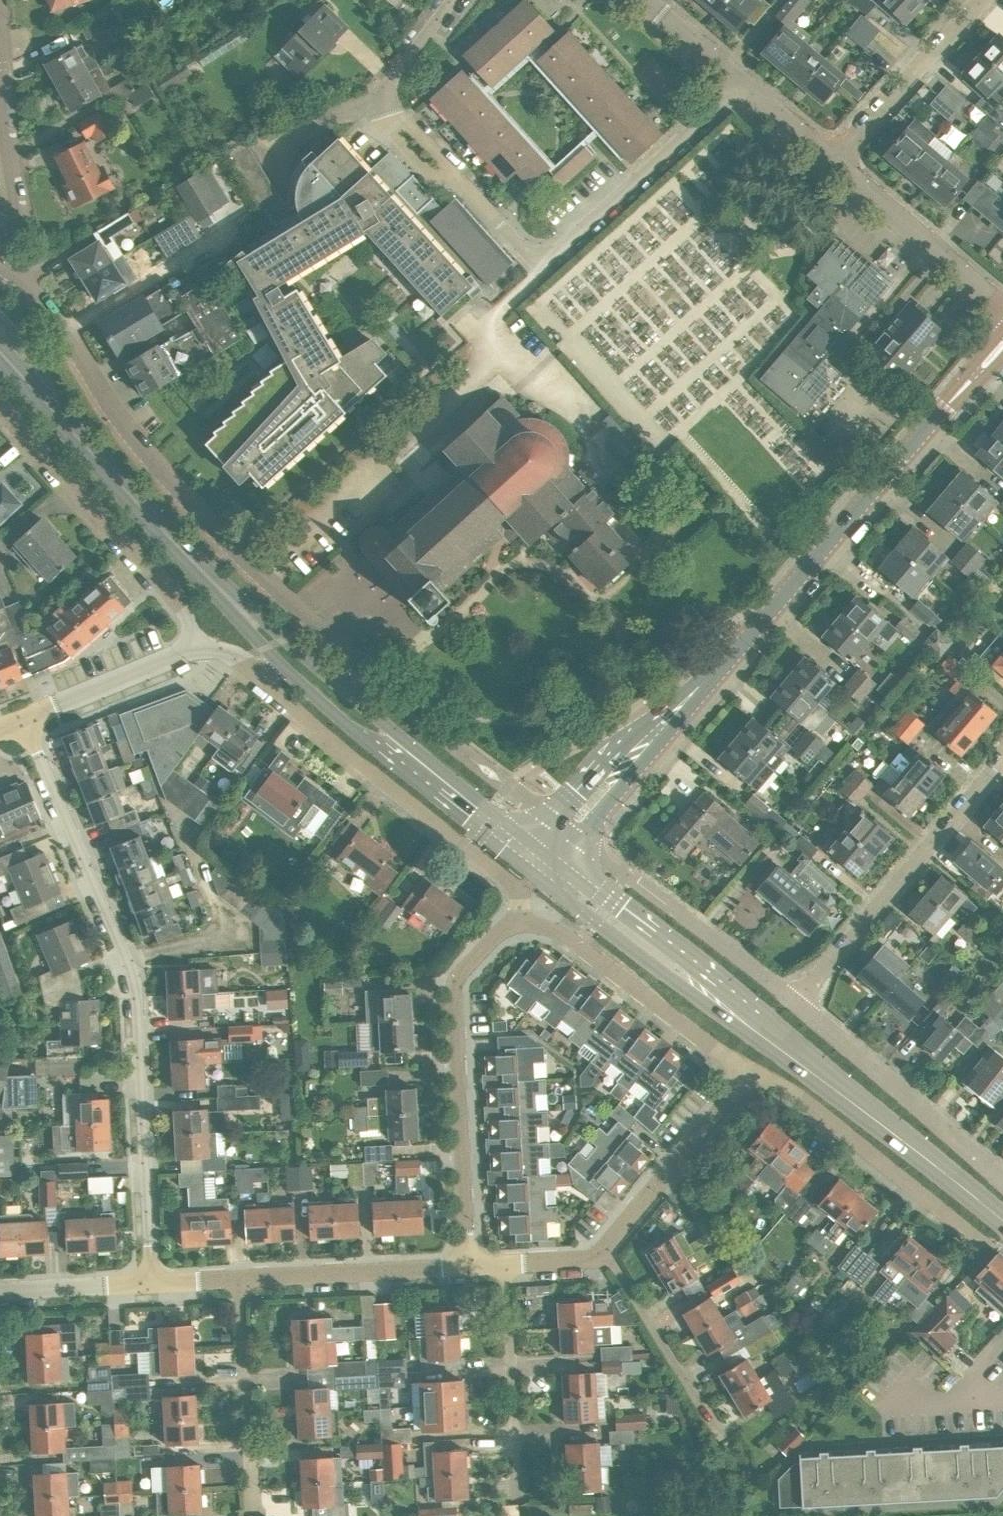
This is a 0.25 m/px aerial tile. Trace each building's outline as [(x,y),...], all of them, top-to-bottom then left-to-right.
[(52,9),(79,0),(49,0),(52,9)] [(101,17),(82,28),(88,39),(106,29),(107,30),(125,20),(119,9),(125,4),(122,0),(121,0),(101,17)] [(274,56),(300,80),(338,39),(337,38),(345,29),(330,15),(334,11),(324,2),(323,4),(319,0),(301,19),(305,22),(274,56)] [(400,9),(407,0),(387,0),(400,9)] [(531,50),(554,28),(529,0),(523,0),(502,18),(531,50)] [(715,11),(724,0),(702,0),(715,11)] [(745,16),(753,23),(769,5),(764,0),(724,0),(715,11),(735,28),(745,16)] [(808,0),(788,0),(776,15),(785,23),(788,25),(809,1),(808,0)] [(867,14),(875,5),(869,0),(850,0),(867,14)] [(919,0),(874,0),(898,22),(901,19),(905,22),(922,3),(919,0)] [(861,14),(853,24),(873,40),(881,30),(861,14)] [(502,18),(480,38),(508,69),(531,50),(502,18)] [(762,51),(782,68),(803,43),(809,35),(792,21),(788,25),(785,23),(762,51)] [(873,40),(853,24),(845,33),(865,49),(873,40)] [(569,31),(564,35),(537,59),(555,79),(586,51),(569,31)] [(980,53),(1002,74),(1002,38),(998,34),(980,53)] [(508,69),(480,38),(463,54),(491,85),(508,69)] [(799,82),(802,85),(822,60),(803,43),(782,68),(792,76),(791,78),(797,83),(799,82)] [(59,87),(99,66),(99,65),(92,52),(87,55),(81,44),(46,65),(59,87)] [(603,70),(586,51),(555,79),(572,98),(603,70)] [(962,73),(966,76),(964,79),(982,96),(975,104),(1002,129),(1002,110),(1002,111),(997,107),(1002,100),(1002,95),(998,90),(1002,85),(1002,74),(980,53),(962,73)] [(109,60),(99,65),(99,66),(59,87),(72,110),(97,96),(111,88),(104,76),(114,70),(109,60)] [(822,60),(802,85),(821,101),(823,98),(826,99),(832,92),(831,89),(842,76),(822,60)] [(192,75),(185,62),(157,78),(163,92),(192,75)] [(462,69),(430,97),(449,118),(481,90),(462,69)] [(621,90),(603,70),(572,98),(590,118),(621,90)] [(111,88),(97,96),(104,108),(128,95),(136,90),(129,78),(111,88)] [(136,90),(128,95),(135,106),(154,95),(148,83),(136,90)] [(945,85),(937,94),(956,110),(964,100),(945,85)] [(469,141),(501,112),(481,90),(449,118),(469,141)] [(642,114),(621,90),(590,118),(610,142),(642,114)] [(930,104),(948,119),(956,110),(937,94),(930,104)] [(103,109),(79,123),(82,128),(86,128),(95,142),(115,129),(103,109)] [(490,164),(522,136),(501,112),(469,141),(490,164)] [(642,114),(610,142),(630,164),(661,136),(642,114)] [(987,116),(971,135),(988,149),(999,135),(993,130),(997,125),(987,116)] [(885,153),(905,170),(925,146),(926,147),(936,135),(915,118),(885,153)] [(227,260),(234,271),(241,267),(259,295),(256,297),(288,357),(270,369),(272,372),(261,380),(263,383),(251,390),(253,393),(242,400),(244,403),(233,411),(235,414),(223,421),(225,424),(214,431),(216,434),(206,443),(241,483),(243,482),(241,480),(250,473),(264,488),(388,375),(376,361),(386,353),(374,340),(341,358),(298,287),(285,295),(279,285),(275,287),(272,282),(361,227),(365,233),(367,232),(370,234),(375,229),(445,308),(440,312),(441,314),(467,290),(473,297),(480,290),(483,294),(485,296),(489,296),(492,295),(494,292),(494,289),(493,286),(490,283),(514,261),(456,197),(439,212),(430,202),(434,198),(413,175),(412,175),(392,152),(370,172),(338,136),(317,154),(312,148),(303,157),(307,165),(305,167),(303,170),(301,173),(299,177),(298,180),(297,184),(296,188),(296,191),(295,195),(296,199),(296,202),(296,204),(298,209),(299,212),(301,216),(303,220),(246,255),(242,250),(227,260)] [(550,167),(522,136),(490,164),(505,181),(519,169),(525,176),(524,178),(530,185),(550,167)] [(224,151),(231,161),(251,149),(245,139),(224,151)] [(75,204),(112,186),(102,166),(96,169),(84,143),(58,155),(71,181),(65,184),(75,204)] [(558,188),(593,157),(594,156),(585,146),(549,178),(558,188)] [(945,163),(925,146),(905,170),(912,177),(912,179),(920,186),(923,185),(925,187),(945,163)] [(251,149),(231,161),(237,172),(257,160),(251,149)] [(945,163),(925,187),(945,204),(947,201),(949,202),(955,196),(953,193),(965,179),(956,172),(966,161),(955,151),(945,163)] [(199,171),(176,185),(198,221),(221,207),(199,171)] [(962,198),(971,205),(988,186),(979,179),(962,198)] [(1002,212),(992,203),(999,195),(988,186),(971,205),(993,224),(1001,215),(1002,217),(1002,212)] [(135,207),(127,212),(134,222),(141,218),(135,207)] [(149,250),(159,244),(167,258),(203,236),(190,215),(144,243),(149,250)] [(826,370),(820,365),(888,285),(836,240),(806,275),(818,285),(807,298),(819,309),(759,379),(803,415),(830,383),(826,380),(826,370)] [(71,258),(83,279),(112,262),(99,241),(71,258)] [(202,283),(208,279),(223,270),(216,259),(196,271),(202,283)] [(84,280),(96,300),(133,278),(127,269),(119,273),(113,261),(84,280)] [(123,363),(143,395),(191,366),(192,368),(243,337),(208,279),(202,283),(180,296),(153,312),(162,326),(186,310),(196,326),(170,342),(168,339),(157,345),(156,344),(123,363)] [(118,353),(161,327),(153,312),(180,296),(170,282),(143,298),(144,296),(100,323),(118,353)] [(248,296),(237,303),(244,313),(254,307),(248,296)] [(910,303),(867,353),(899,380),(942,330),(910,303)] [(262,322),(250,329),(256,340),(268,333),(262,322)] [(254,353),(268,369),(282,357),(267,341),(254,353)] [(531,543),(586,492),(566,469),(567,462),(566,451),(564,442),(558,433),(551,426),(544,423),(537,421),(530,420),(522,420),(500,397),(445,446),(455,457),(444,466),(448,470),(452,475),(387,533),(385,532),(382,530),(377,529),(372,530),(370,532),(367,534),(365,537),(364,541),(364,546),(364,549),(396,585),(428,621),(430,623),(431,623),(435,623),(438,620),(439,618),(438,616),(437,613),(451,601),(441,590),(504,533),(512,542),(522,533),(531,543)] [(994,435),(1002,442),(1002,420),(997,427),(999,429),(994,435)] [(994,435),(990,440),(987,438),(979,447),(981,449),(977,454),(1002,476),(1002,442),(994,435)] [(950,486),(946,491),(977,518),(982,522),(999,503),(962,471),(958,477),(956,475),(948,484),(950,486)] [(8,518),(5,516),(19,504),(2,485),(0,487),(0,525),(8,518)] [(591,488),(547,529),(600,588),(635,557),(605,523),(615,514),(591,488)] [(977,518),(946,491),(941,496),(939,494),(931,504),(933,506),(929,511),(965,541),(973,532),(972,531),(980,522),(981,523),(982,522),(977,518)] [(76,557),(41,519),(15,544),(25,555),(22,558),(36,573),(40,570),(50,581),(76,557)] [(901,543),(897,548),(928,575),(933,579),(950,559),(913,529),(909,533),(907,532),(899,541),(901,543)] [(967,543),(960,552),(978,568),(986,559),(967,543)] [(928,575),(897,548),(892,554),(890,552),(883,561),(885,563),(880,568),(912,594),(911,595),(916,599),(933,579),(928,575)] [(960,552),(952,562),(971,577),(972,576),(978,568),(960,552)] [(83,598),(106,625),(133,602),(110,576),(102,583),(101,582),(83,598)] [(5,609),(16,636),(34,627),(22,599),(6,606),(0,591),(0,610),(5,609)] [(897,630),(857,596),(853,601),(850,599),(842,608),(845,610),(840,616),(870,641),(879,631),(888,639),(897,630)] [(89,640),(106,625),(83,598),(67,612),(65,613),(89,640)] [(934,615),(918,601),(911,609),(930,625),(938,623),(942,619),(935,613),(934,615)] [(34,627),(16,636),(20,646),(32,673),(66,660),(89,640),(65,613),(67,612),(61,606),(52,614),(42,622),(37,625),(34,627)] [(0,610),(0,652),(1,654),(0,654),(0,677),(4,687),(24,679),(11,649),(20,646),(16,636),(5,609),(0,610)] [(870,641),(840,616),(836,621),(834,619),(826,628),(828,630),(823,635),(854,661),(870,641)] [(920,631),(904,618),(896,628),(912,640),(920,631)] [(923,645),(939,659),(952,643),(936,630),(923,645)] [(967,660),(987,677),(994,668),(994,667),(996,664),(997,665),(1002,670),(1002,634),(1001,633),(984,652),(981,656),(975,651),(967,660)] [(955,680),(965,668),(949,655),(939,666),(955,680)] [(793,672),(788,677),(818,702),(819,700),(822,702),(828,695),(825,693),(834,683),(805,658),(801,662),(799,660),(790,670),(793,672)] [(859,668),(851,678),(869,693),(877,683),(859,668)] [(818,702),(788,677),(784,682),(782,680),(773,690),(776,692),(771,697),(800,721),(800,722),(807,728),(814,729),(829,712),(818,702)] [(869,693),(851,678),(843,688),(860,703),(869,693)] [(955,694),(945,706),(979,734),(982,731),(985,732),(991,725),(990,722),(998,713),(959,681),(951,690),(955,694)] [(120,715),(123,723),(128,737),(134,755),(148,750),(168,801),(175,806),(189,788),(187,787),(190,783),(174,770),(200,734),(213,715),(213,714),(186,694),(174,699),(173,695),(120,715)] [(213,715),(200,734),(219,748),(239,721),(219,706),(213,714),(213,715)] [(979,734),(945,706),(928,726),(961,754),(969,746),(972,747),(978,740),(977,737),(979,734)] [(908,710),(899,720),(917,734),(925,724),(908,710)] [(112,727),(123,723),(120,715),(109,719),(112,727)] [(857,717),(848,728),(858,736),(867,726),(857,717)] [(741,733),(736,738),(766,764),(774,771),(785,759),(782,757),(791,746),(776,733),(774,736),(753,718),(749,723),(746,721),(738,731),(741,733)] [(917,734),(899,720),(891,730),(908,745),(917,734)] [(239,721),(219,749),(212,758),(232,773),(235,769),(241,773),(245,769),(246,769),(264,745),(258,740),(260,736),(239,721)] [(92,726),(62,737),(70,759),(100,747),(106,744),(98,723),(92,726)] [(807,729),(799,739),(817,754),(825,744),(807,729)] [(136,759),(134,755),(128,737),(117,741),(125,763),(136,759)] [(766,764),(736,738),(732,743),(730,741),(722,751),(724,753),(720,758),(748,782),(748,783),(757,791),(774,771),(766,764)] [(817,754),(799,739),(791,749),(809,763),(817,754)] [(100,747),(70,759),(78,781),(109,770),(103,754),(112,748),(110,744),(110,743),(100,747)] [(902,774),(927,795),(930,792),(932,793),(939,785),(937,783),(945,774),(911,745),(903,754),(900,752),(891,764),(902,774)] [(251,785),(241,798),(282,828),(291,816),(303,825),(324,841),(343,815),(333,808),(337,802),(304,779),(296,791),(277,778),(291,759),(280,752),(267,769),(264,767),(251,785)] [(925,798),(927,795),(902,774),(891,764),(880,775),(884,778),(875,788),(909,816),(917,807),(920,808),(926,800),(925,798)] [(148,765),(140,768),(145,780),(153,777),(148,765)] [(109,770),(78,781),(87,803),(117,792),(126,788),(118,766),(109,770)] [(856,770),(848,780),(865,795),(874,785),(856,770)] [(865,795),(848,780),(839,790),(857,804),(865,795)] [(203,792),(190,783),(187,787),(189,788),(175,806),(186,815),(203,792)] [(0,795),(0,848),(43,829),(40,822),(41,821),(25,784),(0,795)] [(113,832),(140,822),(136,810),(125,814),(117,792),(87,803),(95,826),(108,821),(113,832)] [(186,815),(195,821),(212,800),(203,792),(186,815)] [(740,864),(759,842),(722,811),(724,809),(705,793),(696,803),(695,802),(664,838),(684,855),(704,832),(740,864)] [(753,794),(746,803),(762,817),(769,808),(753,794)] [(195,821),(206,830),(225,805),(214,796),(212,800),(195,821)] [(1001,805),(984,825),(1002,841),(1002,807),(1001,805)] [(846,831),(876,855),(879,851),(882,853),(891,843),(888,841),(893,835),(863,811),(846,831)] [(149,859),(149,858),(158,854),(149,830),(144,831),(140,822),(113,832),(117,845),(110,847),(119,871),(149,859)] [(803,852),(809,858),(817,849),(785,823),(777,832),(802,853),(803,852)] [(351,824),(335,844),(345,852),(341,857),(349,864),(357,869),(358,867),(370,876),(366,881),(364,883),(380,895),(382,893),(396,872),(386,864),(384,862),(390,854),(351,824)] [(876,855),(846,831),(837,841),(831,835),(822,845),(859,875),(863,870),(865,872),(873,864),(873,863),(871,861),(876,855)] [(958,864),(977,880),(971,888),(987,901),(993,892),(997,895),(1002,888),(1002,870),(1002,869),(1002,868),(970,841),(953,860),(958,864)] [(0,858),(0,876),(10,872),(16,888),(53,872),(44,852),(29,858),(24,847),(0,858)] [(748,867),(760,875),(773,859),(761,850),(748,867)] [(803,852),(802,853),(797,860),(800,862),(789,875),(774,863),(756,883),(760,887),(758,890),(774,904),(773,906),(782,913),(783,912),(807,883),(799,875),(806,866),(808,864),(810,861),(811,860),(809,858),(803,852)] [(176,864),(179,871),(186,868),(181,853),(173,856),(176,864)] [(167,876),(167,875),(157,880),(149,859),(119,871),(127,892),(167,876)] [(807,883),(783,912),(809,933),(824,915),(829,910),(813,896),(829,878),(813,864),(810,861),(808,864),(806,866),(799,875),(807,883)] [(221,898),(236,879),(218,866),(212,875),(220,897),(221,898)] [(192,883),(186,868),(179,871),(184,886),(192,883)] [(10,909),(17,925),(51,910),(46,899),(62,892),(53,872),(16,888),(23,903),(10,909)] [(958,904),(971,915),(977,907),(941,875),(925,894),(949,915),(958,904)] [(135,914),(172,899),(171,897),(174,895),(167,876),(127,892),(135,914)] [(245,886),(236,879),(221,898),(230,905),(245,886)] [(463,908),(433,885),(431,888),(422,882),(404,906),(427,923),(430,919),(446,931),(463,908)] [(255,893),(245,886),(230,905),(240,913),(255,893)] [(193,908),(201,905),(195,890),(187,893),(193,908)] [(265,900),(255,893),(240,913),(250,920),(265,900)] [(910,912),(934,933),(949,915),(925,894),(910,912)] [(389,930),(403,908),(384,895),(369,916),(389,930)] [(174,924),(170,913),(176,911),(172,899),(135,914),(144,936),(155,932),(159,943),(183,934),(178,923),(174,924)] [(265,900),(250,920),(261,929),(284,927),(283,913),(265,900)] [(39,975),(42,991),(82,982),(76,966),(90,960),(73,919),(36,935),(52,970),(39,975)] [(958,930),(966,937),(974,927),(966,921),(958,930)] [(261,929),(261,940),(285,939),(284,927),(261,929)] [(974,927),(966,937),(974,943),(982,933),(974,927)] [(0,936),(0,996),(3,1006),(22,999),(0,936)] [(285,939),(261,940),(262,953),(286,952),(285,939)] [(883,944),(857,974),(882,996),(898,978),(909,966),(883,944)] [(550,981),(545,978),(558,960),(544,950),(534,964),(527,959),(508,984),(522,995),(516,1004),(528,1012),(536,1001),(536,1000),(550,981)] [(286,952),(262,953),(262,965),(286,963),(286,952)] [(348,956),(336,963),(340,972),(353,965),(348,956)] [(964,973),(954,964),(939,982),(949,990),(964,973)] [(556,1028),(562,1020),(561,1020),(579,997),(578,996),(573,993),(585,976),(572,966),(562,979),(555,973),(550,981),(536,1000),(536,1001),(550,1011),(544,1019),(556,1028)] [(199,970),(166,971),(167,995),(200,993),(216,992),(218,992),(217,967),(199,968),(199,970)] [(362,978),(346,978),(346,987),(362,986),(362,978)] [(907,1018),(923,1000),(898,978),(882,996),(907,1018)] [(323,980),(324,994),(342,993),(342,980),(323,980)] [(990,997),(1002,1008),(1002,981),(990,997)] [(59,1006),(60,1023),(100,1021),(99,999),(84,999),(82,982),(42,991),(46,1006),(59,1006)] [(581,1048),(585,1043),(584,1043),(604,1016),(599,1012),(611,996),(596,985),(587,998),(580,993),(578,996),(579,997),(561,1020),(562,1020),(575,1030),(569,1038),(581,1048)] [(287,989),(266,990),(267,1009),(288,1008),(287,989)] [(370,1022),(411,1020),(410,994),(390,995),(388,991),(366,992),(369,1022),(370,1022)] [(167,995),(169,1020),(201,1018),(201,1008),(217,1007),(216,992),(200,993),(167,995)] [(946,993),(939,1000),(947,1007),(954,1000),(946,993)] [(584,1043),(585,1043),(597,1053),(591,1062),(592,1062),(604,1071),(610,1063),(609,1062),(626,1039),(625,1038),(621,1035),(633,1019),(619,1009),(610,1021),(604,1016),(584,1043)] [(1002,1026),(1002,1009),(994,1020),(989,1017),(980,1028),(966,1016),(956,1028),(943,1018),(937,1013),(926,1026),(932,1031),(922,1044),(939,1058),(952,1043),(964,1053),(973,1042),(981,1050),(1002,1026)] [(413,1050),(412,1020),(370,1022),(373,1051),(413,1050)] [(61,1039),(47,1040),(48,1057),(85,1056),(84,1044),(101,1044),(100,1021),(60,1023),(61,1039)] [(494,1030),(507,1029),(506,1021),(494,1022),(494,1030)] [(229,1026),(230,1042),(254,1041),(254,1039),(263,1039),(262,1025),(253,1026),(253,1024),(229,1026)] [(629,1090),(635,1082),(634,1081),(651,1058),(646,1054),(658,1038),(644,1028),(635,1040),(628,1035),(625,1038),(626,1039),(609,1062),(610,1063),(623,1072),(617,1081),(618,1082),(627,1089),(629,1090)] [(546,1029),(540,1036),(546,1040),(551,1033),(546,1029)] [(534,1063),(545,1062),(544,1046),(528,1035),(499,1036),(500,1052),(505,1052),(505,1055),(486,1056),(487,1075),(502,1074),(503,1082),(507,1082),(507,1081),(536,1080),(535,1079),(534,1063)] [(170,1042),(171,1066),(205,1064),(222,1063),(220,1040),(170,1042)] [(994,1106),(1002,1094),(1002,1056),(991,1046),(963,1081),(994,1106)] [(644,1102),(634,1117),(636,1119),(652,1132),(661,1123),(653,1116),(656,1111),(654,1110),(677,1078),(672,1074),(684,1058),(670,1047),(660,1060),(653,1055),(651,1058),(634,1081),(635,1082),(648,1092),(642,1101),(644,1102)] [(368,1051),(339,1052),(339,1067),(368,1066),(368,1051)] [(303,1055),(295,1055),(296,1071),(310,1070),(309,1060),(303,1055)] [(78,1056),(35,1058),(36,1075),(78,1074),(78,1056)] [(3,1104),(8,1072),(9,1059),(0,1058),(0,1129),(3,1104)] [(592,1062),(581,1078),(581,1087),(593,1086),(604,1071),(592,1062)] [(205,1064),(171,1066),(172,1089),(205,1088),(205,1064)] [(387,1068),(360,1070),(361,1084),(388,1082),(387,1068)] [(8,1072),(3,1104),(37,1103),(35,1071),(8,1072)] [(545,1078),(535,1079),(536,1080),(507,1081),(507,1082),(507,1087),(487,1088),(488,1107),(504,1106),(504,1114),(509,1114),(509,1113),(537,1112),(537,1111),(536,1095),(546,1094),(545,1078)] [(618,1082),(610,1092),(620,1098),(627,1089),(618,1082)] [(218,1085),(218,1097),(237,1096),(236,1084),(218,1085)] [(354,1108),(354,1116),(416,1113),(415,1088),(387,1090),(387,1097),(367,1099),(368,1107),(354,1108)] [(280,1090),(281,1117),(297,1117),(296,1090),(280,1090)] [(62,1095),(64,1127),(109,1125),(107,1101),(96,1102),(96,1095),(79,1096),(79,1094),(62,1095)] [(577,1108),(576,1094),(563,1095),(564,1109),(577,1108)] [(237,1096),(218,1097),(218,1099),(216,1099),(217,1112),(222,1112),(261,1110),(260,1097),(237,1098),(237,1096)] [(589,1139),(596,1146),(597,1145),(619,1164),(619,1163),(623,1159),(638,1172),(650,1158),(638,1147),(643,1141),(628,1129),(636,1119),(618,1104),(610,1114),(617,1120),(606,1133),(599,1127),(589,1139)] [(561,1122),(568,1125),(574,1112),(567,1109),(561,1122)] [(174,1111),(175,1135),(208,1134),(223,1133),(222,1112),(217,1112),(207,1113),(207,1110),(174,1111)] [(507,1146),(511,1146),(510,1145),(539,1144),(539,1143),(538,1126),(548,1126),(547,1111),(537,1111),(537,1112),(509,1113),(509,1114),(509,1119),(489,1120),(490,1139),(506,1138),(507,1146)] [(995,1123),(1002,1130),(1002,1112),(995,1123)] [(418,1138),(416,1113),(354,1116),(355,1131),(369,1130),(389,1128),(389,1140),(395,1139),(396,1145),(406,1145),(406,1139),(418,1138)] [(762,1170),(768,1162),(789,1138),(769,1122),(761,1131),(752,1124),(740,1139),(749,1146),(749,1147),(759,1155),(741,1176),(734,1170),(703,1208),(720,1221),(745,1191),(756,1178),(762,1170)] [(67,1150),(72,1150),(110,1148),(109,1125),(53,1128),(54,1154),(67,1153),(67,1150)] [(200,1158),(201,1172),(203,1172),(217,1171),(225,1171),(223,1133),(208,1134),(175,1136),(176,1159),(200,1158)] [(14,1175),(13,1136),(0,1135),(0,1175),(14,1175)] [(807,1152),(789,1138),(768,1162),(787,1177),(807,1152)] [(508,1178),(517,1177),(541,1176),(541,1175),(540,1158),(550,1158),(549,1142),(539,1143),(539,1144),(510,1145),(511,1146),(511,1151),(491,1152),(492,1171),(508,1170),(508,1178)] [(392,1144),(365,1146),(366,1161),(394,1160),(392,1144)] [(597,1145),(596,1146),(586,1158),(579,1152),(569,1164),(574,1184),(590,1197),(597,1188),(598,1188),(602,1183),(618,1196),(629,1183),(617,1173),(623,1166),(619,1163),(619,1164),(597,1145)] [(422,1195),(409,1196),(408,1174),(420,1173),(419,1159),(395,1161),(396,1175),(397,1196),(400,1233),(424,1231),(422,1195)] [(378,1161),(363,1162),(363,1163),(364,1179),(364,1183),(364,1185),(379,1184),(378,1161)] [(87,1163),(58,1165),(59,1180),(88,1178),(87,1163)] [(348,1163),(331,1164),(332,1178),(349,1177),(348,1163)] [(363,1163),(348,1163),(349,1174),(349,1186),(364,1185),(364,1183),(364,1179),(363,1163)] [(312,1165),(299,1166),(300,1189),(301,1189),(313,1189),(312,1165)] [(299,1166),(285,1166),(286,1190),(300,1189),(299,1166)] [(252,1168),(235,1169),(237,1193),(253,1192),(252,1168)] [(205,1198),(203,1172),(201,1172),(180,1173),(180,1186),(190,1185),(192,1208),(181,1209),(184,1245),(207,1244),(205,1198)] [(556,1190),(556,1183),(571,1182),(570,1174),(555,1175),(555,1174),(541,1175),(541,1176),(517,1177),(517,1183),(497,1184),(498,1202),(514,1201),(514,1210),(518,1209),(547,1207),(546,1191),(556,1190)] [(88,1178),(89,1194),(112,1193),(112,1177),(88,1178)] [(839,1178),(818,1203),(838,1219),(858,1194),(839,1178)] [(56,1180),(41,1181),(39,1181),(40,1206),(57,1206),(56,1180)] [(58,1181),(59,1197),(76,1196),(75,1180),(58,1181)] [(784,1187),(775,1199),(775,1207),(784,1213),(785,1212),(786,1210),(800,1193),(791,1185),(787,1183),(784,1187)] [(787,1211),(786,1213),(798,1223),(813,1204),(800,1193),(786,1210),(787,1211)] [(838,1219),(833,1225),(825,1235),(815,1248),(824,1255),(847,1226),(857,1234),(877,1209),(858,1194),(838,1219)] [(205,1198),(207,1244),(232,1243),(229,1197),(205,1199),(205,1197),(205,1198)] [(400,1233),(397,1201),(387,1201),(387,1197),(374,1198),(376,1234),(400,1233)] [(345,1204),(334,1204),(336,1237),(360,1235),(358,1199),(345,1199),(345,1204)] [(336,1237),(334,1204),(323,1205),(322,1200),(310,1201),(312,1238),(336,1237)] [(282,1207),(270,1208),(272,1240),(296,1239),(294,1202),(281,1203),(282,1207)] [(272,1240),(270,1208),(258,1208),(258,1204),(245,1205),(247,1242),(272,1240)] [(539,1241),(539,1246),(549,1246),(556,1245),(555,1240),(549,1240),(547,1223),(558,1222),(557,1206),(547,1207),(518,1209),(519,1215),(498,1216),(500,1234),(516,1233),(516,1242),(539,1241)] [(101,1218),(90,1218),(91,1251),(116,1250),(114,1212),(101,1213),(101,1218)] [(698,1238),(690,1243),(694,1250),(715,1238),(726,1231),(707,1213),(698,1222),(704,1235),(698,1238)] [(22,1215),(24,1255),(48,1254),(46,1221),(34,1222),(34,1219),(33,1217),(31,1215),(29,1214),(22,1215)] [(22,1215),(5,1216),(5,1218),(0,1218),(0,1232),(1,1256),(24,1255),(22,1215)] [(91,1251),(90,1218),(67,1220),(68,1252),(91,1251)] [(806,1241),(815,1248),(825,1235),(817,1228),(806,1241)] [(646,1251),(658,1271),(694,1250),(690,1243),(682,1230),(646,1251)] [(873,1295),(884,1303),(894,1291),(896,1288),(899,1284),(907,1275),(928,1250),(908,1234),(880,1269),(888,1276),(873,1295)] [(715,1238),(658,1271),(671,1292),(698,1276),(692,1266),(709,1256),(706,1252),(719,1245),(715,1238)] [(848,1275),(849,1275),(866,1253),(856,1245),(838,1267),(848,1275)] [(899,1284),(896,1288),(916,1305),(922,1298),(928,1290),(927,1290),(947,1265),(928,1250),(907,1275),(899,1284)] [(879,1263),(866,1253),(849,1275),(862,1285),(879,1263)] [(1002,1283),(1002,1256),(999,1253),(977,1279),(982,1283),(976,1290),(987,1300),(1002,1283)] [(708,1285),(715,1297),(741,1281),(734,1269),(708,1285)] [(784,1286),(786,1288),(796,1297),(808,1282),(796,1272),(784,1286)] [(987,1300),(986,1301),(1002,1315),(1002,1314),(1002,1283),(987,1300)] [(552,1285),(527,1286),(527,1296),(552,1295),(552,1285)] [(734,1298),(739,1307),(752,1300),(746,1290),(734,1298)] [(559,1303),(560,1327),(637,1322),(619,1293),(608,1299),(594,1299),(594,1301),(582,1302),(579,1298),(569,1298),(567,1303),(559,1303)] [(917,1325),(910,1332),(940,1360),(956,1342),(946,1333),(967,1311),(947,1293),(917,1325)] [(721,1316),(708,1295),(682,1311),(694,1332),(721,1316)] [(806,1310),(815,1318),(826,1306),(816,1298),(806,1310)] [(907,1317),(917,1325),(932,1306),(922,1298),(907,1317)] [(375,1304),(377,1338),(396,1337),(393,1303),(375,1304)] [(418,1335),(419,1335),(460,1333),(460,1328),(463,1328),(462,1316),(459,1316),(459,1310),(416,1313),(418,1335)] [(518,1314),(518,1327),(529,1327),(528,1314),(518,1314)] [(745,1326),(743,1322),(730,1330),(721,1316),(694,1332),(707,1352),(737,1334),(743,1344),(771,1327),(776,1324),(772,1317),(767,1320),(763,1315),(745,1326)] [(377,1338),(375,1316),(363,1317),(364,1325),(333,1327),(332,1316),(293,1319),(294,1343),(336,1341),(377,1338)] [(593,1345),(612,1344),(611,1325),(638,1324),(637,1322),(560,1327),(561,1351),(593,1349),(593,1345)] [(26,1335),(27,1358),(60,1356),(75,1355),(73,1324),(49,1325),(49,1333),(26,1335)] [(110,1342),(110,1353),(125,1352),(150,1351),(161,1350),(193,1348),(192,1325),(151,1328),(152,1336),(124,1338),(124,1329),(109,1329),(110,1342)] [(771,1327),(743,1344),(751,1357),(779,1341),(771,1327)] [(419,1335),(421,1360),(461,1358),(460,1333),(419,1335)] [(336,1341),(294,1343),(295,1367),(333,1364),(334,1375),(367,1373),(366,1360),(339,1361),(336,1341)] [(96,1343),(97,1353),(110,1353),(110,1342),(96,1343)] [(602,1359),(615,1358),(632,1357),(631,1345),(601,1347),(602,1359)] [(193,1348),(150,1351),(152,1375),(195,1372),(193,1348)] [(775,1368),(781,1377),(782,1376),(795,1369),(800,1376),(816,1366),(812,1359),(807,1350),(790,1361),(789,1360),(775,1368)] [(125,1352),(110,1353),(111,1365),(126,1364),(125,1352)] [(784,1352),(770,1360),(775,1368),(789,1360),(784,1352)] [(98,1366),(111,1366),(111,1365),(110,1353),(97,1353),(98,1366)] [(60,1356),(27,1358),(28,1382),(61,1380),(69,1380),(68,1356),(60,1356)] [(758,1376),(745,1356),(718,1372),(731,1392),(758,1376)] [(632,1357),(615,1358),(602,1359),(602,1374),(621,1373),(620,1360),(632,1359),(632,1357)] [(407,1371),(406,1358),(378,1360),(378,1372),(407,1371)] [(622,1361),(622,1374),(642,1373),(641,1360),(622,1361)] [(835,1360),(823,1367),(827,1375),(840,1367),(835,1360)] [(87,1379),(88,1390),(112,1388),(112,1374),(111,1366),(98,1366),(98,1378),(87,1379)] [(390,1394),(392,1387),(408,1386),(407,1371),(378,1372),(379,1387),(380,1407),(391,1407),(390,1394)] [(562,1373),(564,1397),(596,1395),(594,1371),(562,1373)] [(112,1374),(112,1388),(113,1388),(113,1389),(126,1388),(126,1387),(150,1386),(149,1372),(112,1374)] [(338,1390),(379,1387),(378,1372),(367,1373),(334,1375),(334,1386),(296,1388),(297,1394),(293,1397),(294,1405),(298,1408),(298,1412),(339,1410),(337,1390),(338,1390)] [(743,1412),(778,1391),(766,1373),(759,1378),(758,1376),(731,1392),(743,1412)] [(423,1405),(432,1405),(464,1403),(464,1400),(468,1398),(467,1385),(463,1383),(463,1379),(422,1382),(423,1405)] [(151,1400),(150,1386),(126,1387),(126,1388),(126,1401),(151,1400)] [(112,1388),(88,1390),(88,1403),(113,1402),(113,1389),(113,1388),(112,1388)] [(596,1395),(564,1397),(565,1422),(606,1420),(605,1394),(596,1395)] [(165,1420),(197,1418),(195,1395),(163,1397),(165,1420)] [(62,1403),(30,1404),(31,1428),(63,1426),(75,1425),(74,1402),(62,1403)] [(464,1403),(432,1405),(423,1406),(424,1430),(466,1427),(466,1424),(469,1422),(468,1408),(464,1406),(464,1403)] [(114,1404),(101,1405),(102,1414),(107,1418),(114,1418),(114,1408),(114,1404)] [(115,1423),(129,1422),(128,1407),(114,1408),(114,1418),(115,1423)] [(392,1422),(391,1407),(380,1407),(380,1408),(381,1421),(382,1442),(401,1441),(401,1442),(412,1442),(411,1427),(393,1428),(392,1422)] [(365,1422),(381,1421),(380,1408),(364,1409),(365,1422)] [(298,1412),(300,1436),(340,1433),(339,1410),(298,1412)] [(616,1430),(634,1429),(646,1428),(645,1412),(615,1414),(616,1430)] [(689,1413),(677,1414),(680,1424),(695,1424),(689,1413)] [(198,1441),(197,1418),(165,1420),(166,1444),(198,1441)] [(119,1458),(120,1458),(131,1457),(129,1422),(115,1423),(116,1458),(119,1458)] [(116,1458),(115,1423),(102,1424),(103,1445),(90,1446),(90,1459),(91,1459),(116,1458)] [(65,1446),(63,1426),(31,1428),(32,1452),(65,1450),(65,1446)] [(805,1437),(796,1428),(779,1445),(788,1454),(805,1437)] [(609,1431),(611,1444),(635,1442),(634,1429),(616,1430),(609,1431)] [(568,1466),(600,1464),(599,1440),(566,1442),(568,1466)] [(384,1469),(385,1477),(403,1476),(401,1442),(401,1441),(382,1442),(383,1457),(384,1469)] [(357,1459),(383,1457),(382,1443),(356,1444),(357,1459)] [(135,1445),(135,1455),(160,1454),(159,1444),(135,1445)] [(988,1499),(985,1449),(970,1450),(970,1446),(961,1446),(961,1450),(939,1452),(942,1502),(988,1499)] [(985,1449),(988,1499),(1000,1498),(1002,1494),(1002,1447),(985,1449)] [(436,1474),(468,1472),(467,1449),(434,1451),(436,1474)] [(895,1505),(942,1502),(939,1452),(924,1453),(923,1449),(914,1450),(914,1454),(891,1455),(895,1505)] [(848,1509),(895,1505),(891,1455),(877,1456),(876,1452),(867,1453),(867,1457),(845,1458),(848,1509)] [(302,1481),(335,1480),(335,1482),(343,1481),(341,1455),(301,1458),(302,1481)] [(805,1512),(848,1509),(845,1458),(830,1460),(830,1456),(820,1456),(821,1460),(801,1462),(801,1458),(800,1458),(800,1467),(798,1467),(800,1511),(804,1511),(805,1512)] [(116,1458),(91,1459),(91,1472),(117,1471),(116,1458)] [(167,1466),(169,1489),(201,1487),(200,1464),(167,1466)] [(600,1464),(568,1466),(569,1490),(601,1488),(601,1484),(609,1484),(608,1466),(600,1466),(600,1464)] [(782,1512),(800,1511),(798,1467),(796,1468),(780,1484),(782,1512)] [(371,1469),(371,1477),(383,1477),(384,1477),(383,1468),(371,1469)] [(34,1474),(35,1497),(68,1495),(80,1494),(79,1472),(34,1474)] [(468,1472),(436,1474),(436,1486),(428,1486),(429,1500),(436,1499),(436,1498),(470,1496),(468,1472)] [(118,1492),(132,1491),(133,1491),(132,1480),(118,1481),(118,1492)] [(302,1481),(304,1506),(317,1505),(317,1511),(327,1511),(327,1515),(350,1515),(349,1503),(344,1503),(343,1481),(335,1482),(335,1480),(302,1481)] [(384,1480),(371,1480),(372,1500),(381,1507),(385,1507),(384,1480)] [(104,1482),(105,1493),(118,1492),(118,1481),(104,1482)] [(203,1511),(201,1487),(169,1489),(170,1513),(203,1511)] [(118,1492),(120,1515),(134,1515),(132,1491),(118,1492)] [(118,1492),(105,1493),(105,1504),(101,1505),(101,1515),(120,1515),(118,1492)] [(36,1515),(76,1515),(76,1506),(68,1506),(68,1495),(35,1497),(36,1515)] [(595,1496),(596,1513),(611,1512),(610,1496),(595,1496)] [(590,1504),(570,1505),(570,1515),(591,1514),(590,1504)] [(421,1515),(459,1515),(458,1505),(420,1508),(421,1515)]
